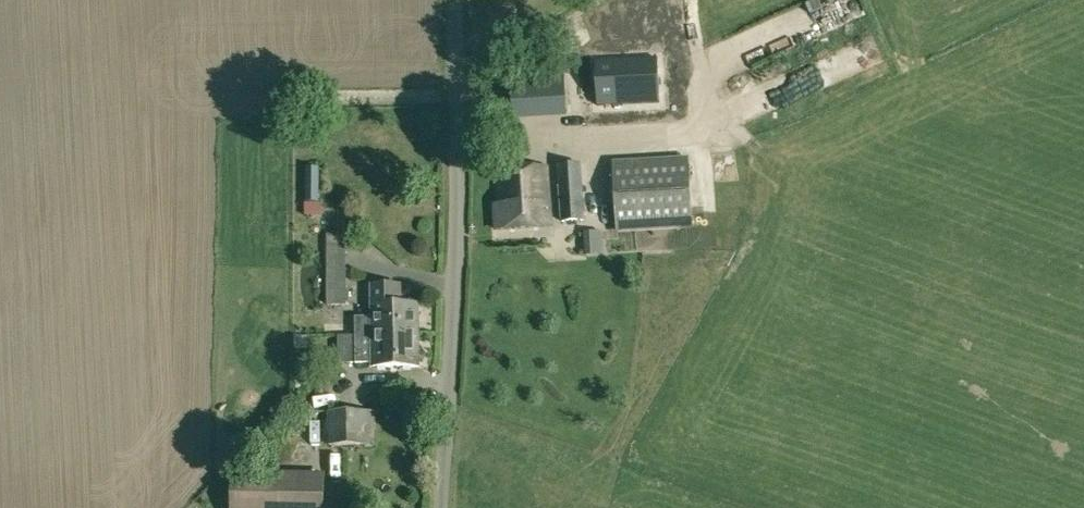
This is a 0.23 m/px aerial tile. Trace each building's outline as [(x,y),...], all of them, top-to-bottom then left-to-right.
[(596,68),(598,105),(659,102),(658,66),(596,68)] [(571,116),(570,84),(515,86),(517,119),(571,116)] [(613,161),(617,233),(692,228),(689,157),(613,161)] [(561,222),(585,220),(581,163),(558,164),(561,222)] [(551,227),(547,167),(497,170),(499,206),(494,206),(496,230),(551,227)] [(305,170),(305,203),(320,203),(320,169),(305,170)] [(327,233),(327,304),(346,304),(345,232),(327,233)] [(356,332),(419,331),(419,305),(401,305),(400,285),(370,286),(371,317),(356,317),(356,332)] [(419,346),(419,331),(356,332),(356,346),(356,361),(371,361),(371,366),(419,366),(419,357),(419,346)] [(370,446),(369,411),(329,412),(329,446),(370,446)] [(233,507),(323,507),(324,476),(234,473),(233,507)]
